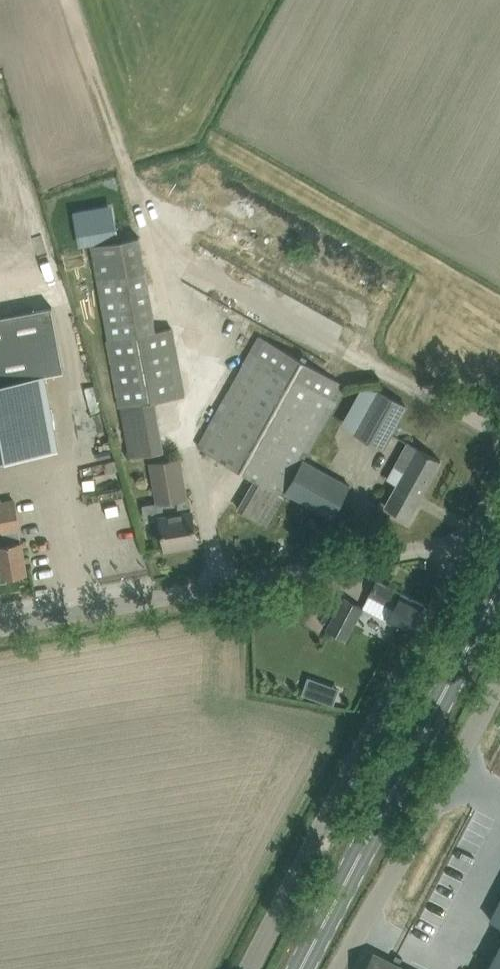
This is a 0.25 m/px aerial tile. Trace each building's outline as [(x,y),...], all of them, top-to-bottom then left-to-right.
[(120,238),(114,201),(76,208),(82,245),(120,238)] [(234,245),(236,233),(216,230),(214,241),(234,245)] [(92,245),(121,407),(184,395),(172,327),(156,330),(139,237),(92,245)] [(5,447),(5,448),(56,439),(44,374),(64,371),(60,351),(52,306),(0,315),(0,447),(5,447)] [(333,517),(350,486),(304,460),(336,401),(345,385),(260,335),(198,447),(255,479),(238,508),(268,525),(286,491),(333,517)] [(383,447),(406,406),(379,390),(356,432),(383,447)] [(408,518),(440,459),(408,441),(388,478),(398,483),(386,505),(408,518)] [(181,457),(150,461),(158,502),(171,500),(174,513),(160,515),(160,516),(165,548),(198,542),(192,510),(190,496),(190,495),(188,495),(181,457)] [(109,472),(118,469),(116,459),(106,462),(109,472)] [(3,576),(27,572),(21,541),(16,542),(14,528),(19,527),(14,500),(0,502),(0,558),(3,576)] [(344,597),(327,629),(346,639),(363,608),(408,631),(423,603),(377,579),(362,607),(344,597)] [(308,676),(302,693),(309,696),(316,679),(308,676)] [(491,919),(499,924),(499,901),(491,919)] [(488,968),(499,968),(499,945),(488,968)] [(374,952),(365,968),(407,968),(374,952)]
